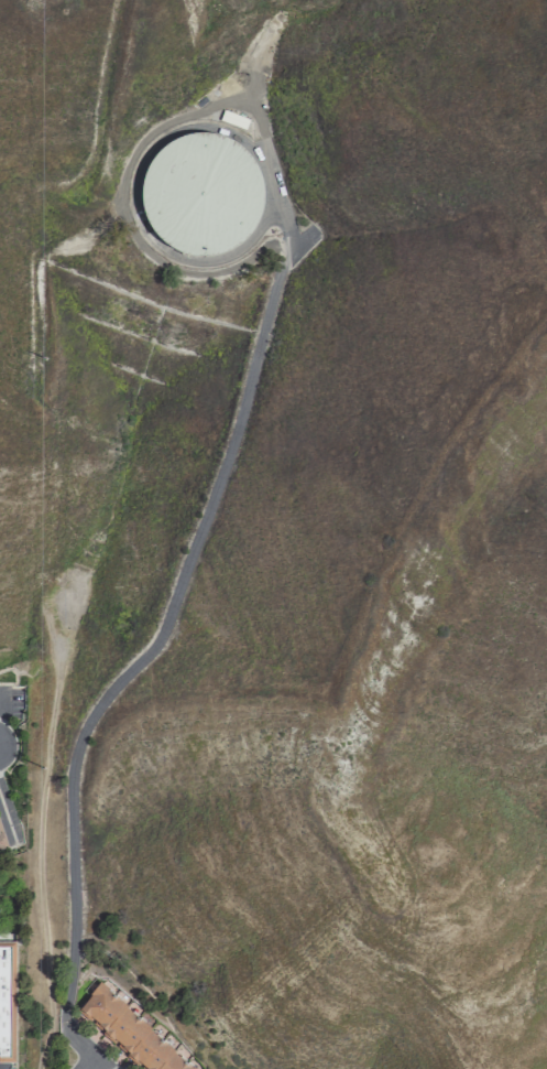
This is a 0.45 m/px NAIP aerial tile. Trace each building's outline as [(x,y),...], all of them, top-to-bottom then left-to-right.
[(243,237),(225,250),(201,256),(178,252),(157,239),(144,220),(139,197),(143,174),(155,153),(175,140),(198,134),(221,139),(241,151),(255,171),(260,194),(256,217),(243,237)] [(15,1060),(17,941),(0,941),(0,1060),(15,1060)] [(76,1011),(141,1068),(196,1068),(100,983),(76,1011)]
